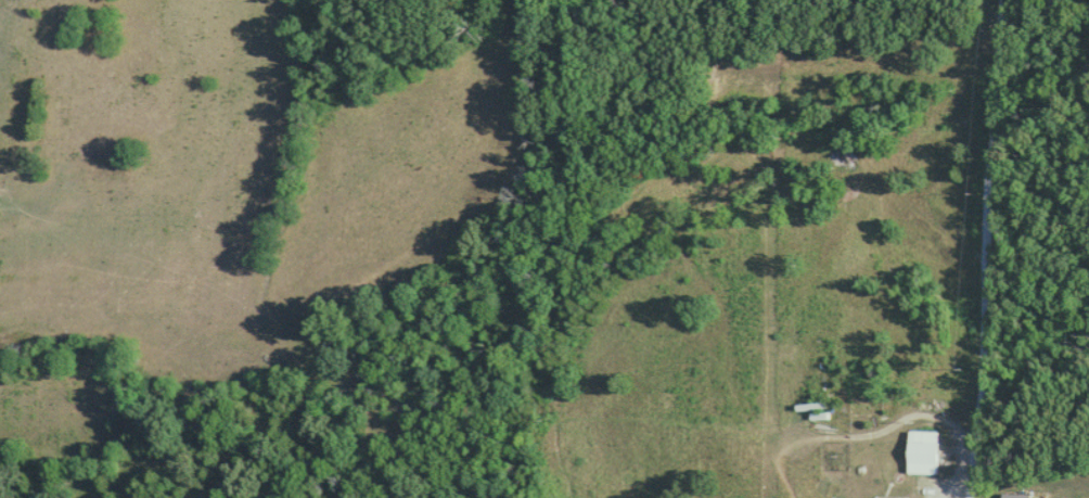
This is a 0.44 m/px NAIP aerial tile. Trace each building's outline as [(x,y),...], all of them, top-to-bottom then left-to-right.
[(937,473),(937,430),(908,430),(908,473),(937,473)]
